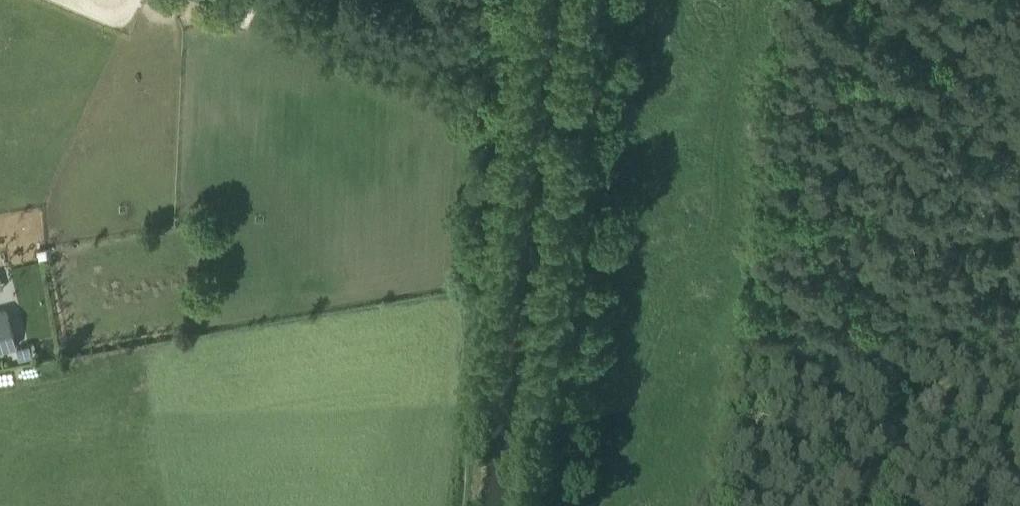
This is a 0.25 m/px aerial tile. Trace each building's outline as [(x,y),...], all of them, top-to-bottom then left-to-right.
[(17,343),(7,303),(0,305),(0,348),(17,343)]
